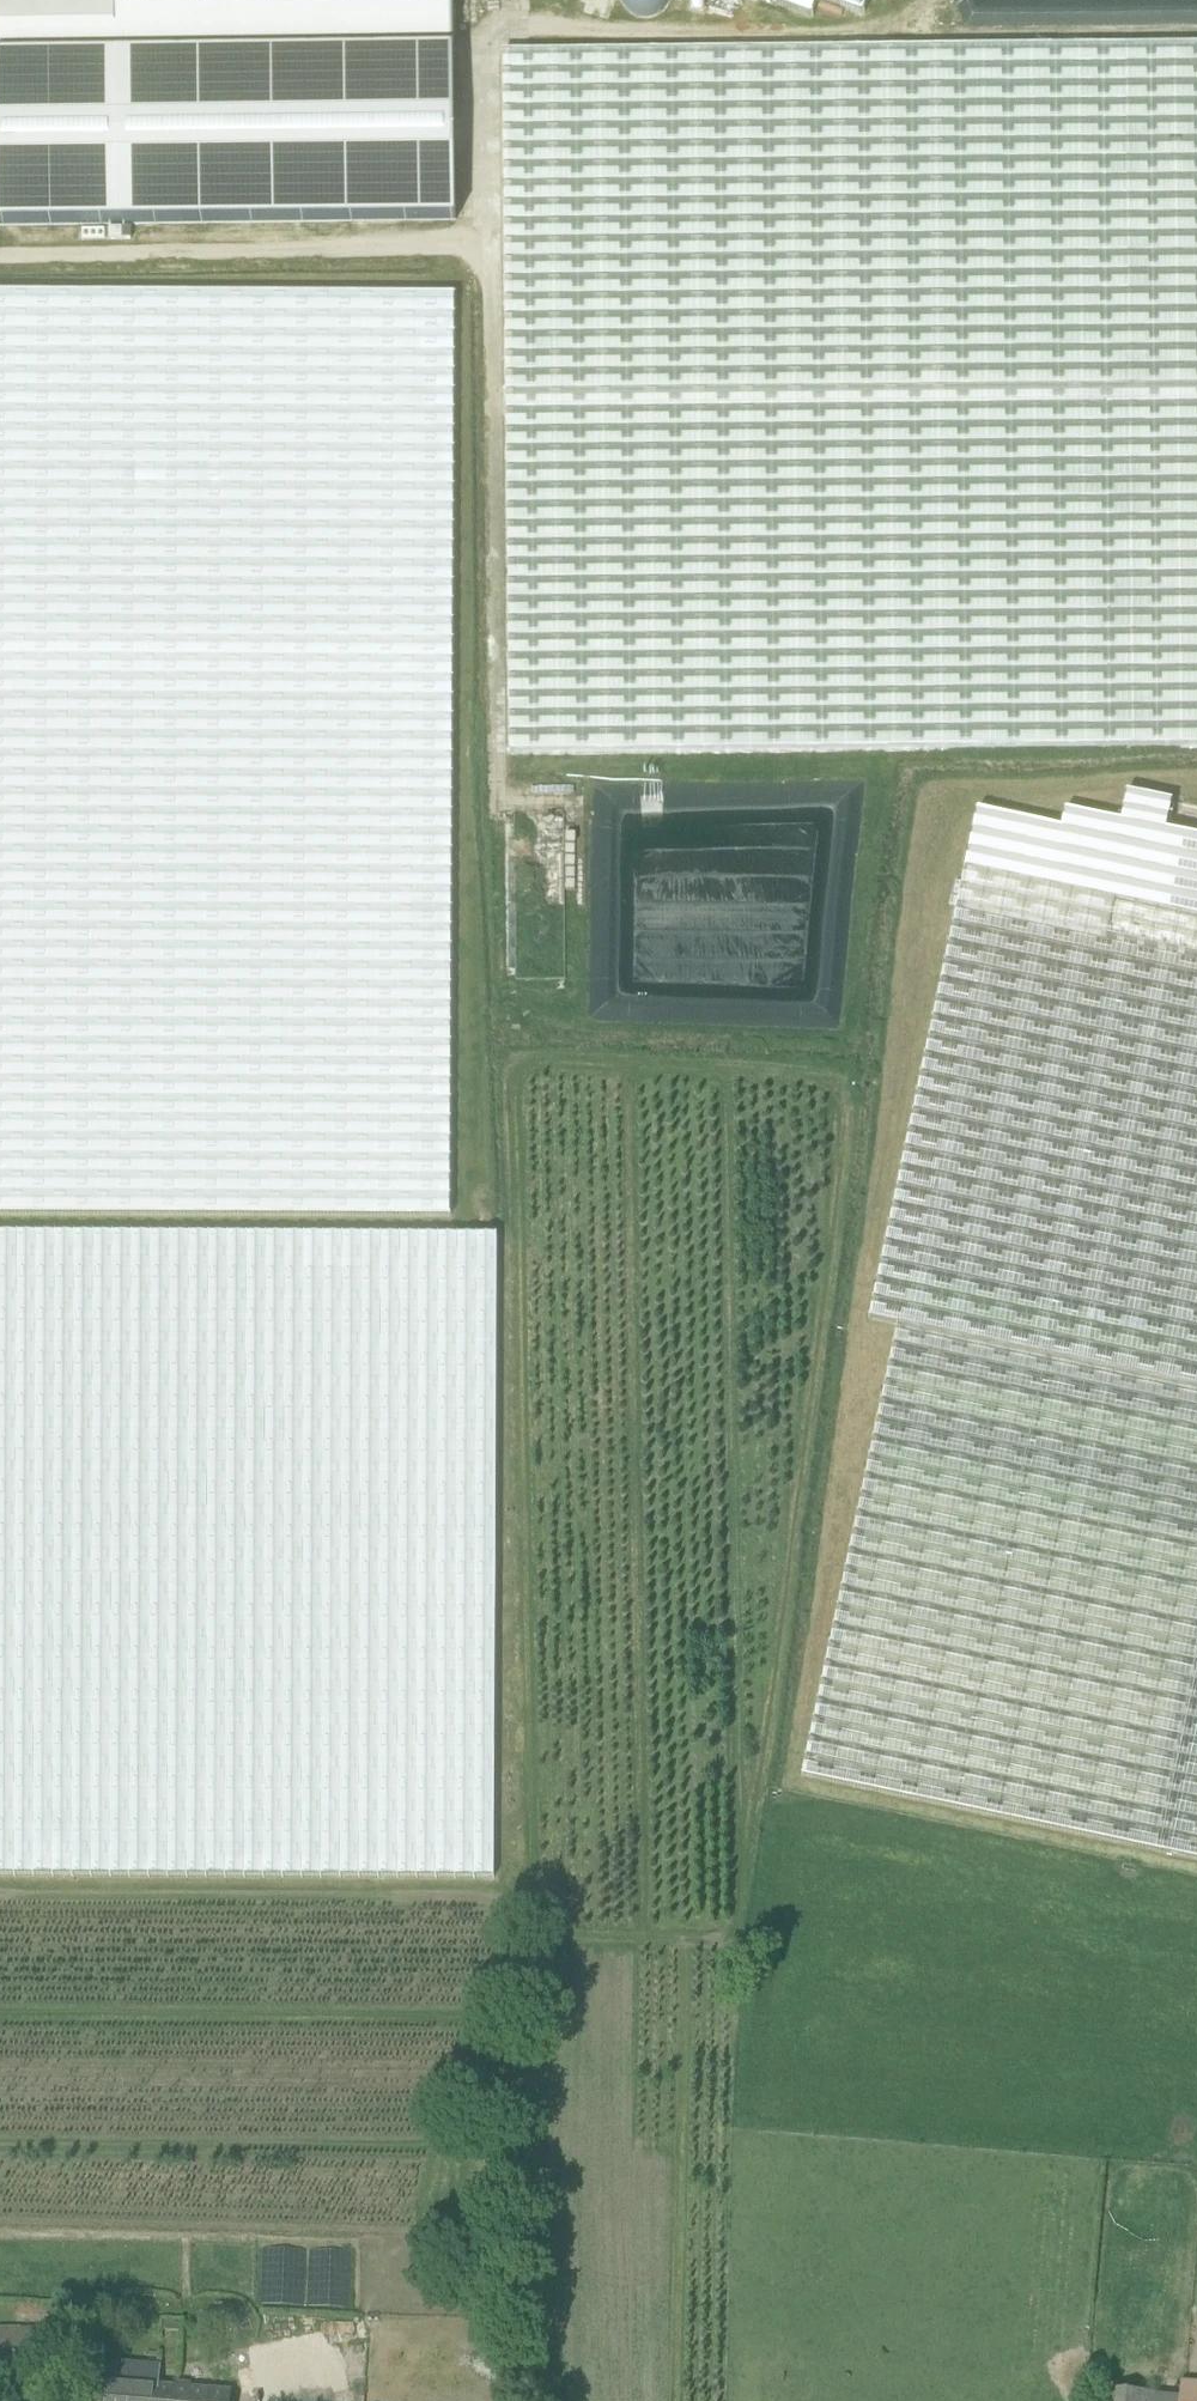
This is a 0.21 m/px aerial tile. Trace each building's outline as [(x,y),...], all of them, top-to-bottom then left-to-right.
[(117,7),(0,8),(0,232),(454,228),(452,56),(452,0),(117,0),(117,7)] [(811,19),(817,0),(862,17),(868,0),(759,0),(811,19)] [(988,49),(937,50),(503,54),(511,755),(1196,748),(1196,47),(988,49)] [(450,1218),(455,294),(0,293),(0,1216),(450,1218)] [(965,876),(1196,925),(1196,839),(1166,833),(1172,804),(1127,794),(1121,824),(1066,811),(1062,830),(979,812),(965,876)] [(965,876),(870,1319),(879,1321),(898,1325),(801,1781),(1196,1865),(1196,925),(965,876)] [(492,1878),(496,1237),(0,1235),(0,1876),(492,1878)] [(46,2375),(44,2333),(0,2333),(0,2375),(46,2375)] [(343,2346),(327,2349),(324,2335),(232,2351),(241,2400),(286,2400),(351,2390),(343,2346)] [(90,2381),(89,2400),(230,2400),(231,2393),(159,2387),(160,2366),(92,2360),(90,2381)] [(1180,2383),(1179,2398),(1155,2396),(1156,2394),(1100,2391),(1099,2400),(1196,2400),(1196,2384),(1180,2383)]
